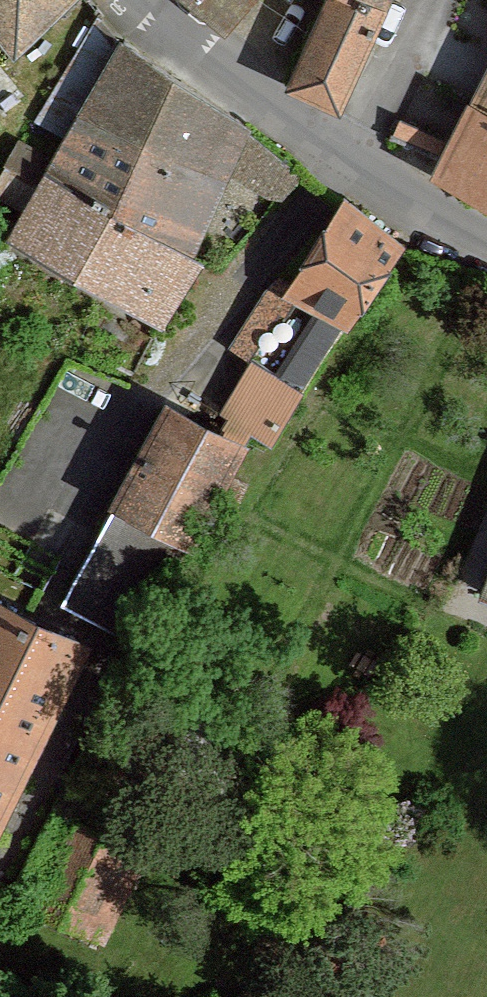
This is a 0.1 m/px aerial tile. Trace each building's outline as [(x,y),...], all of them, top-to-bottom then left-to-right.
[(18,43),(60,0),(0,0),(0,22),(18,43)] [(225,27),(244,0),(195,0),(225,27)] [(288,89),(334,109),(381,9),(362,0),(326,0),(288,89)] [(381,9),(385,0),(362,0),(381,9)] [(252,132),(126,41),(50,171),(198,254),(252,132)] [(435,176),(486,203),(486,77),(435,176)] [(50,171),(12,239),(164,323),(204,258),(198,254),(50,171)] [(349,201),(295,285),(352,317),(403,242),(349,201)] [(304,389),(253,359),(222,412),(230,416),(224,428),(244,440),(250,430),(273,444),(304,389)] [(168,400),(117,500),(198,542),(250,442),(244,440),(224,428),(168,400)] [(117,500),(63,603),(144,646),(198,542),(117,500)] [(94,645),(17,606),(0,598),(0,835),(94,645)]
